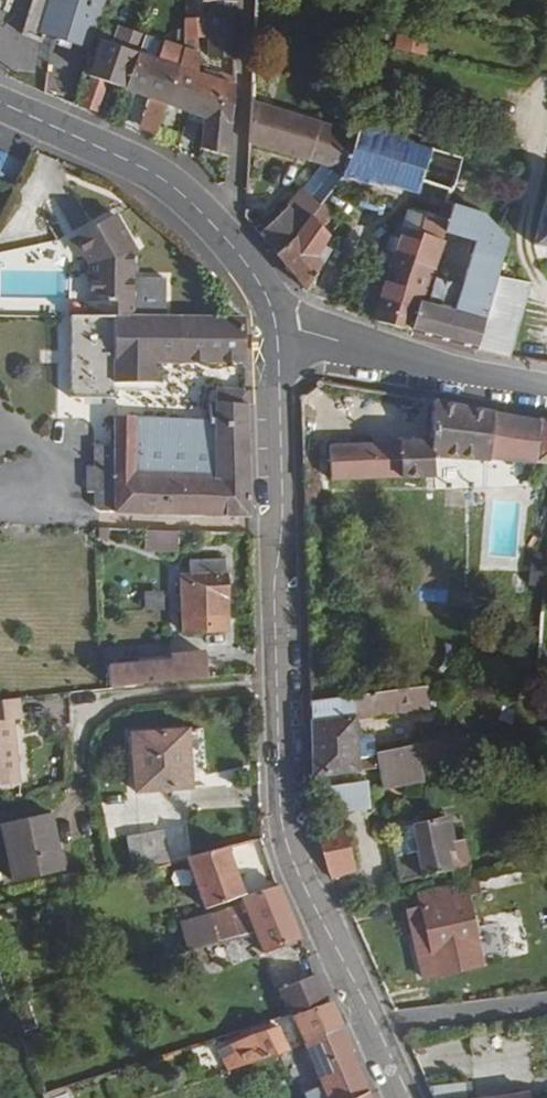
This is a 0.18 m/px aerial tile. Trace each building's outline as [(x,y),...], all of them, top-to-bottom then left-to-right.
[(99,17),(93,15),(98,0),(46,0),(37,26),(90,44),(99,17)] [(241,0),(207,0),(207,13),(214,14),(214,32),(240,41),(241,0)] [(181,48),(169,106),(188,113),(195,79),(203,45),(214,49),(214,43),(214,32),(186,22),(181,48)] [(123,46),(145,51),(150,36),(127,30),(123,46)] [(240,41),(214,32),(214,49),(240,58),(240,41)] [(404,33),(399,45),(422,54),(427,42),(404,33)] [(139,54),(102,39),(89,76),(92,77),(107,83),(132,92),(139,54)] [(132,92),(169,106),(181,48),(166,42),(158,61),(139,54),(132,92)] [(240,79),(240,58),(214,49),(212,71),(240,79)] [(200,81),(195,79),(188,113),(210,121),(221,125),(223,106),(239,112),(239,93),(212,85),(214,79),(203,74),(200,81)] [(107,83),(92,77),(83,103),(98,109),(107,83)] [(161,133),(169,106),(154,100),(144,127),(161,133)] [(221,125),(210,121),(209,129),(206,148),(219,153),(237,161),(239,112),(223,106),(221,125)] [(210,121),(188,113),(186,123),(209,129),(210,121)] [(373,148),(263,113),(262,155),(352,181),(373,148)] [(469,168),(378,141),(373,148),(352,181),(365,185),(428,204),(431,186),(462,195),(469,168)] [(219,153),(206,148),(206,153),(218,158),(219,153)] [(535,245),(546,248),(546,187),(535,245)] [(322,221),(331,210),(314,194),(292,217),(310,235),(322,221)] [(489,212),(456,203),(453,213),(449,224),(448,229),(446,235),(483,245),(471,289),(444,282),(438,288),(434,299),(427,297),(416,332),(481,351),(501,278),(512,240),(489,212)] [(339,213),(333,208),(331,210),(322,221),(329,226),(339,213)] [(448,229),(449,224),(411,213),(395,270),(432,283),(446,235),(448,229)] [(127,317),(149,318),(151,272),(152,260),(143,246),(148,242),(128,214),(91,240),(110,268),(108,302),(116,302),(115,317),(127,317)] [(292,217),(269,241),(288,263),(310,235),(292,217)] [(329,226),(322,221),(310,235),(288,263),(314,292),(338,271),(327,253),(333,245),(340,235),(335,232),(329,226)] [(152,260),(151,272),(156,273),(157,255),(148,242),(143,246),(152,260)] [(327,253),(338,271),(348,253),(333,245),(327,253)] [(379,289),(387,292),(395,270),(385,267),(379,289)] [(387,292),(383,306),(379,321),(416,332),(427,297),(432,283),(395,270),(387,292)] [(481,351),(513,359),(532,283),(501,278),(481,351)] [(115,317),(84,315),(80,394),(126,395),(126,383),(165,385),(165,365),(227,368),(226,324),(149,318),(127,317),(115,317)] [(255,326),(226,324),(227,368),(255,370),(255,326)] [(256,521),(255,398),(222,397),(222,403),(218,403),(217,419),(126,414),(125,449),(108,448),(106,505),(124,505),(123,515),(256,521)] [(501,420),(426,402),(419,438),(324,439),(324,480),(433,480),(432,457),(526,464),(530,422),(501,420)] [(530,422),(526,464),(546,465),(546,423),(530,422)] [(197,576),(231,574),(231,561),(196,561),(197,576)] [(232,632),(231,574),(197,576),(187,575),(188,632),(232,632)] [(535,575),(532,603),(546,604),(546,576),(535,575)] [(169,668),(108,670),(107,684),(199,679),(198,660),(169,661),(169,668)] [(0,688),(0,768),(13,768),(12,710),(21,710),(21,688),(0,688)] [(377,699),(314,705),(314,730),(314,775),(343,773),(375,771),(373,755),(358,756),(357,732),(357,725),(380,722),(431,716),(428,694),(377,699)] [(185,766),(183,724),(130,728),(134,786),(187,782),(185,766)] [(358,756),(373,755),(373,749),(372,736),(368,731),(357,732),(358,756)] [(373,749),(373,755),(375,771),(377,790),(422,785),(419,766),(449,764),(475,762),(474,751),(492,749),(492,739),(418,746),(389,748),(373,749)] [(377,790),(375,771),(343,773),(345,791),(377,790)] [(45,803),(38,805),(46,837),(52,835),(45,803)] [(38,805),(0,813),(0,830),(10,868),(57,856),(52,835),(46,837),(38,805)] [(455,871),(475,868),(470,843),(457,846),(453,820),(420,827),(408,828),(413,854),(407,855),(411,880),(455,871)] [(136,827),(139,861),(163,855),(162,826),(136,827)] [(348,827),(326,829),(319,830),(330,873),(336,872),(354,869),(348,827)] [(242,890),(223,842),(186,850),(207,900),(242,890)] [(475,868),(455,871),(457,885),(473,882),(477,881),(475,868)] [(490,897),(487,880),(477,881),(473,882),(476,900),(490,897)] [(457,885),(432,890),(435,904),(417,906),(427,957),(486,949),(476,900),(473,882),(457,885)] [(299,935),(279,883),(244,893),(247,901),(259,929),(266,944),(299,935)] [(214,918),(222,937),(259,929),(247,901),(211,910),(214,918)] [(184,924),(188,944),(222,937),(214,918),(184,924)] [(486,949),(427,957),(429,968),(487,956),(486,949)] [(320,992),(313,972),(281,981),(288,1000),(320,992)] [(290,1006),(302,1036),(339,1025),(326,995),(322,996),(290,1006)] [(250,1031),(255,1049),(277,1043),(271,1025),(250,1031)] [(302,1036),(312,1060),(316,1069),(318,1075),(353,1065),(346,1054),(351,1052),(339,1025),(302,1036)] [(316,1069),(294,1075),(300,1091),(303,1097),(330,1097),(368,1088),(353,1065),(318,1075),(316,1069)] [(430,1084),(435,1097),(525,1097),(523,1091),(475,1097),(472,1076),(430,1084)] [(368,1088),(330,1097),(372,1097),(368,1088)]
